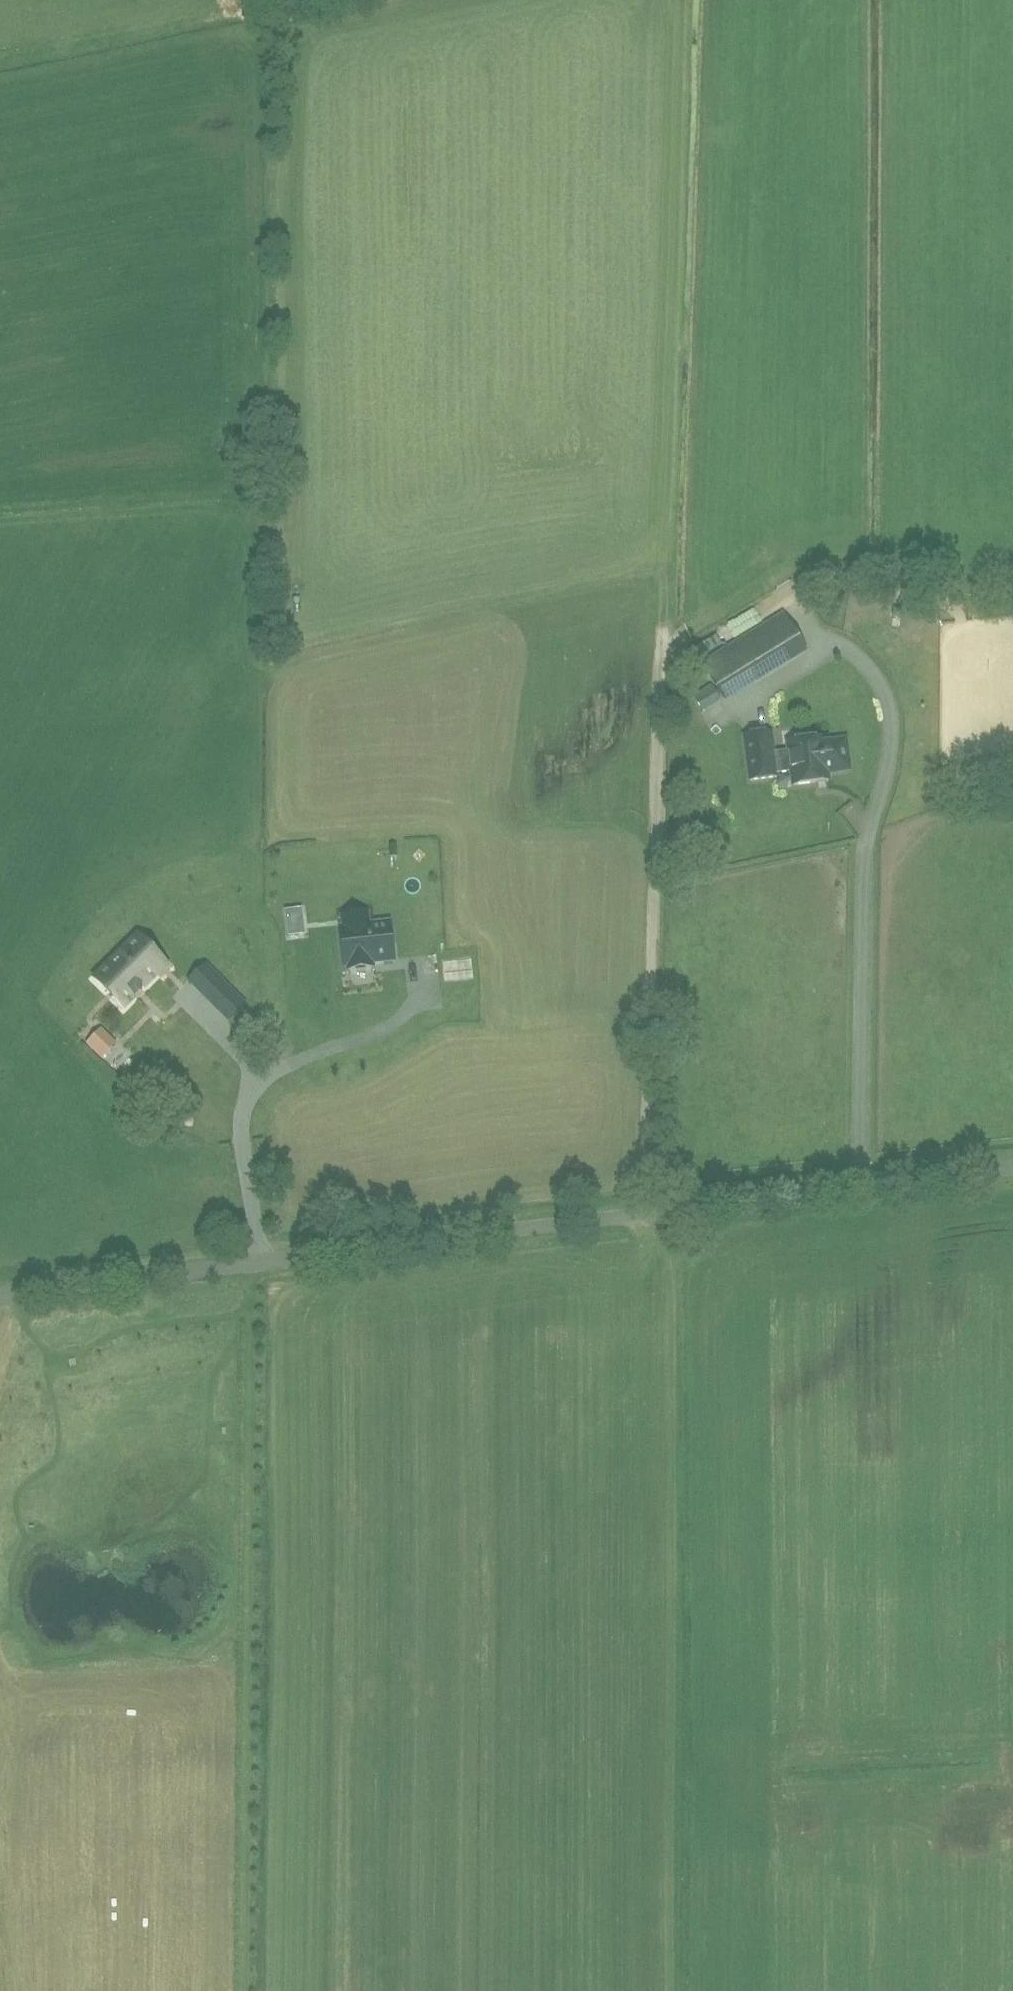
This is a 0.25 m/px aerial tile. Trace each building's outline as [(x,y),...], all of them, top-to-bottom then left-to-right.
[(904,617),(905,609),(896,607),(894,616),(904,617)] [(783,615),(703,664),(724,698),(804,649),(783,615)] [(700,646),(705,654),(725,642),(720,633),(700,646)] [(822,738),(804,741),(805,750),(773,754),(771,733),(744,737),(750,781),(777,777),(776,773),(792,771),(794,786),(816,783),(815,779),(827,777),(827,773),(849,770),(845,740),(823,743),(822,738)] [(371,962),(393,959),(389,924),(341,930),(345,965),(349,964),(350,969),(371,967),(371,962)] [(151,951),(138,938),(96,979),(123,1006),(156,973),(143,960),(151,951)] [(206,964),(188,982),(198,991),(216,973),(206,964)] [(236,1033),(258,1011),(236,988),(213,1011),(236,1033)] [(92,1046),(109,1061),(123,1044),(106,1029),(92,1046)]
